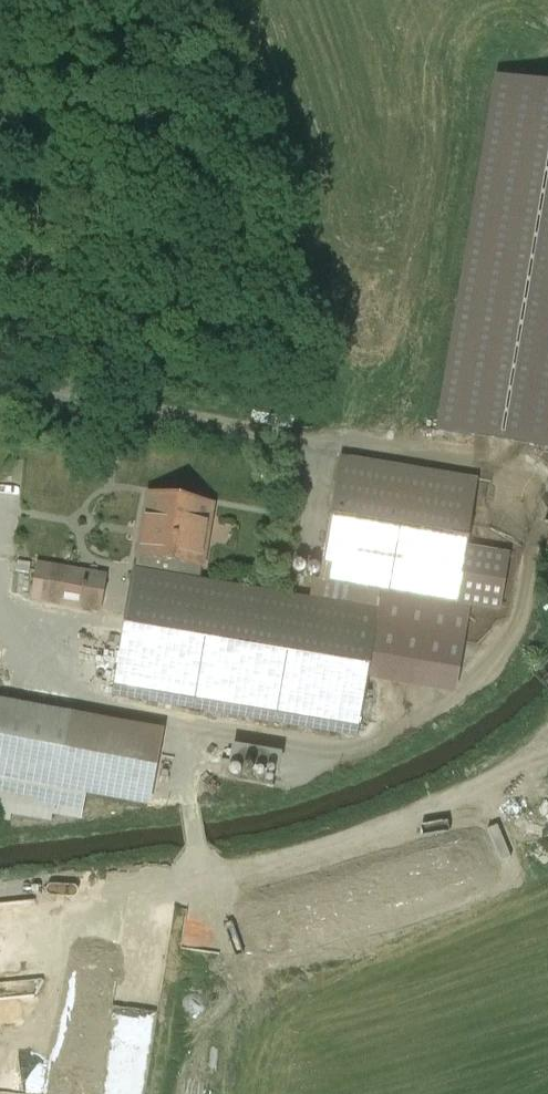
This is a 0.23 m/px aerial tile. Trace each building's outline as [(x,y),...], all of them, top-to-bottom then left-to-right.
[(440,431),(547,449),(547,90),(499,81),(440,431)] [(476,482),(341,460),(321,580),(455,603),(476,482)] [(211,506),(147,495),(134,571),(199,582),(206,540),(208,540),(210,523),(209,522),(211,506)] [(104,577),(53,568),(47,602),(99,611),(104,577)] [(377,612),(199,582),(134,571),(115,684),(358,725),(377,612)] [(0,703),(0,779),(62,790),(75,716),(0,703)] [(165,731),(75,716),(62,790),(153,805),(165,731)]
